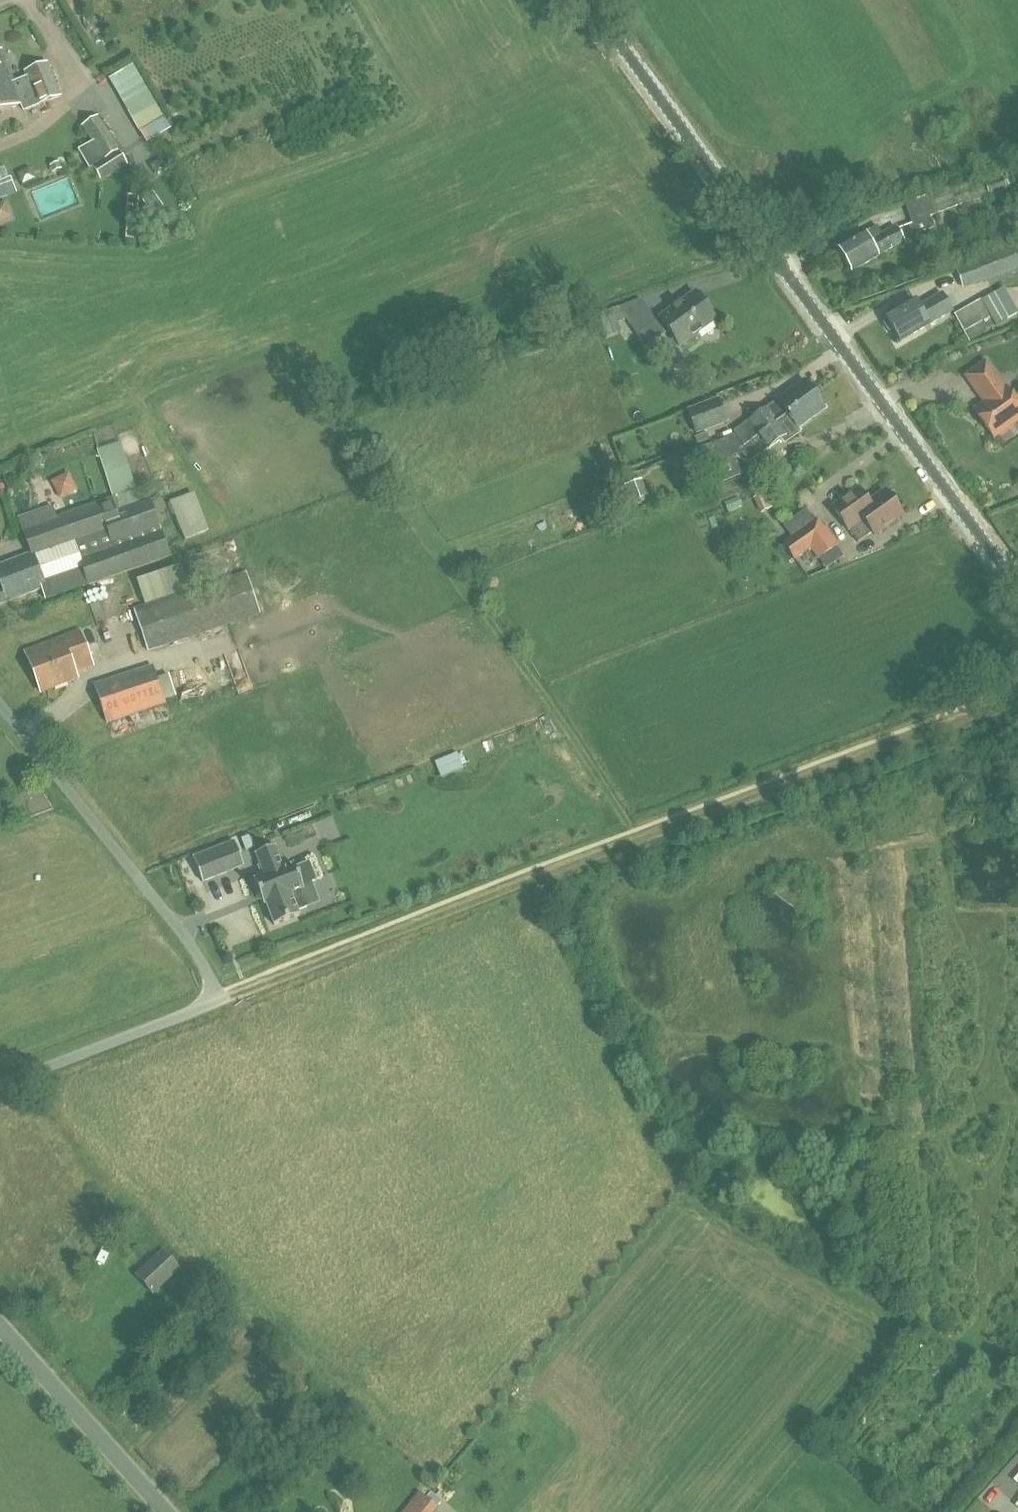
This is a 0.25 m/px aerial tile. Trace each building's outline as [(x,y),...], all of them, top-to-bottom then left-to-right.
[(21,104),(24,111),(61,96),(47,63),(25,72),(27,78),(14,83),(1,50),(0,51),(0,113),(21,104)] [(99,181),(125,166),(96,118),(82,126),(103,160),(87,169),(99,181)] [(0,185),(0,200),(24,191),(19,178),(0,185)] [(917,239),(916,234),(933,228),(929,217),(938,213),(956,207),(953,199),(984,188),(980,178),(931,196),(931,195),(904,205),(911,224),(896,229),(895,226),(881,234),(876,225),(864,232),(836,248),(850,272),(877,256),(903,241),(917,239)] [(139,194),(127,194),(124,242),(136,242),(139,194)] [(975,283),(1001,274),(999,269),(994,256),(993,254),(968,264),(975,283)] [(645,347),(668,331),(678,345),(714,320),(694,292),(655,320),(640,300),(617,309),(645,347)] [(889,331),(891,330),(898,342),(928,325),(927,325),(951,312),(941,293),(917,306),(913,299),(883,316),(885,319),(883,320),(882,322),(887,330),(889,331)] [(994,293),(971,305),(955,314),(969,340),(976,336),(972,329),(977,326),(983,336),(993,330),(987,319),(992,317),(996,324),(1008,318),(994,293)] [(704,329),(710,340),(728,331),(722,320),(704,329)] [(1017,419),(1017,406),(1005,387),(1003,389),(985,362),(965,376),(983,402),(973,410),(992,438),(1017,419)] [(742,446),(813,394),(803,380),(775,400),(732,431),(742,446)] [(823,408),(813,394),(742,446),(740,447),(732,435),(706,445),(721,484),(742,475),(736,458),(736,457),(738,460),(748,462),(784,436),(786,440),(799,432),(796,428),(823,408)] [(695,434),(726,422),(717,398),(685,411),(695,434)] [(117,489),(141,481),(127,439),(103,447),(117,489)] [(55,468),(64,496),(83,490),(74,462),(55,468)] [(771,489),(760,494),(768,511),(779,506),(771,489)] [(200,490),(178,497),(190,534),(212,528),(200,490)] [(877,512),(870,501),(866,503),(856,490),(830,508),(847,531),(861,521),(863,523),(877,512)] [(882,491),(870,501),(877,512),(863,523),(861,521),(847,531),(856,544),(871,533),(873,536),(901,516),(882,491)] [(734,499),(735,512),(750,511),(749,498),(734,499)] [(24,530),(33,553),(0,565),(0,579),(3,586),(0,587),(0,604),(42,589),(45,599),(169,556),(151,503),(118,514),(113,499),(24,530)] [(783,545),(793,559),(811,547),(812,549),(828,537),(817,521),(783,545)] [(19,556),(17,535),(0,536),(0,547),(1,557),(19,556)] [(828,537),(812,549),(812,550),(818,558),(835,547),(828,537)] [(247,573),(197,590),(189,593),(180,565),(136,579),(144,608),(134,611),(146,650),(259,612),(247,573)] [(93,666),(80,631),(44,645),(25,652),(41,693),(78,680),(75,673),(93,666)] [(164,703),(152,665),(94,685),(106,722),(164,703)] [(192,859),(201,882),(242,867),(233,843),(192,859)] [(297,910),(308,906),(301,890),(303,889),(302,885),(311,882),(315,880),(309,863),(295,868),(294,865),(283,869),(274,846),(256,853),(263,873),(265,876),(254,881),(263,905),(266,904),(275,925),(299,916),(297,911),(297,910)] [(179,1269),(161,1250),(134,1275),(152,1295),(179,1269)] [(420,1495),(407,1511),(432,1511),(436,1507),(420,1495)]
